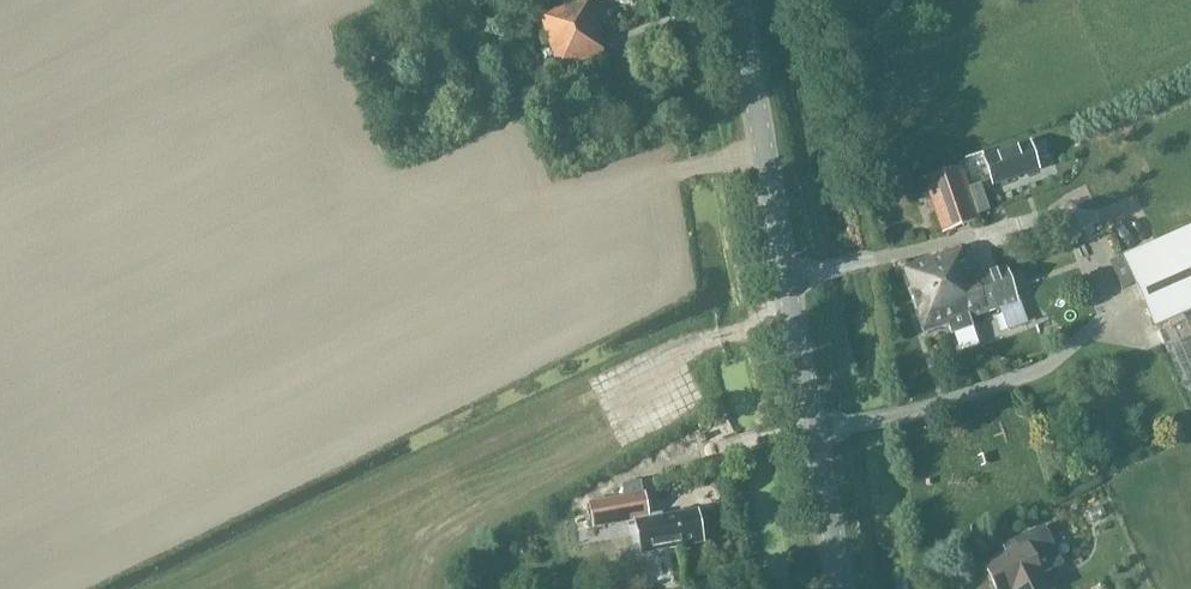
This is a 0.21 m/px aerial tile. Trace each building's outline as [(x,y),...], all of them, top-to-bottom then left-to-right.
[(606,54),(600,37),(603,35),(591,0),(583,0),(539,15),(557,70),(606,54)] [(984,158),(993,185),(1038,169),(1029,142),(984,158)] [(981,219),(975,202),(962,163),(923,176),(942,231),(981,219)] [(1190,311),(1190,226),(1124,255),(1155,327),(1190,311)] [(972,277),(973,277),(962,246),(902,268),(912,296),(934,287),(936,293),(973,280),(972,277)] [(934,287),(912,296),(924,333),(948,325),(952,335),(973,328),(969,317),(1019,300),(1006,266),(973,277),(972,277),(973,280),(936,293),(934,287)] [(1155,327),(1190,404),(1190,311),(1155,327)] [(593,527),(637,519),(643,553),(704,542),(699,511),(662,518),(661,514),(648,516),(644,493),(589,503),(593,527)] [(1041,573),(1063,562),(1045,524),(1003,544),(1007,551),(985,562),(997,588),(1053,588),(1051,584),(1047,585),(1041,573)]
